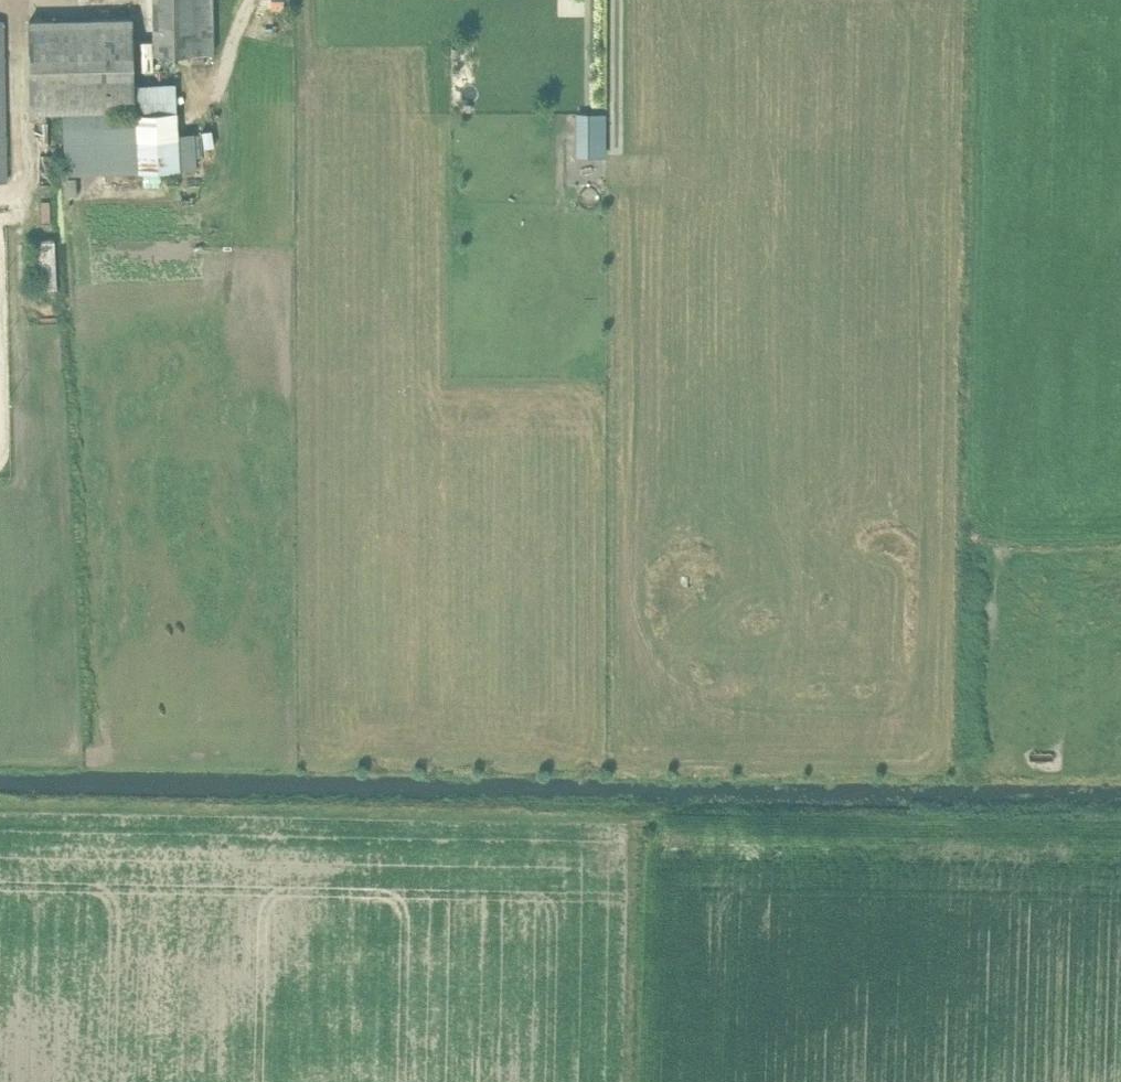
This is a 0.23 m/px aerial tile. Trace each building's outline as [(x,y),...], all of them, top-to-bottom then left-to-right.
[(154,54),(213,53),(212,0),(153,0),(154,54)] [(271,10),(283,10),(283,0),(271,0),(271,10)] [(131,17),(29,20),(30,42),(31,110),(132,108),(132,112),(99,115),(62,116),(67,175),(102,173),(179,167),(175,82),(139,84),(139,83),(133,83),(131,39),(131,17)] [(607,113),(577,112),(577,154),(607,154),(607,113)] [(42,287),(60,287),(59,238),(41,238),(42,287)]
